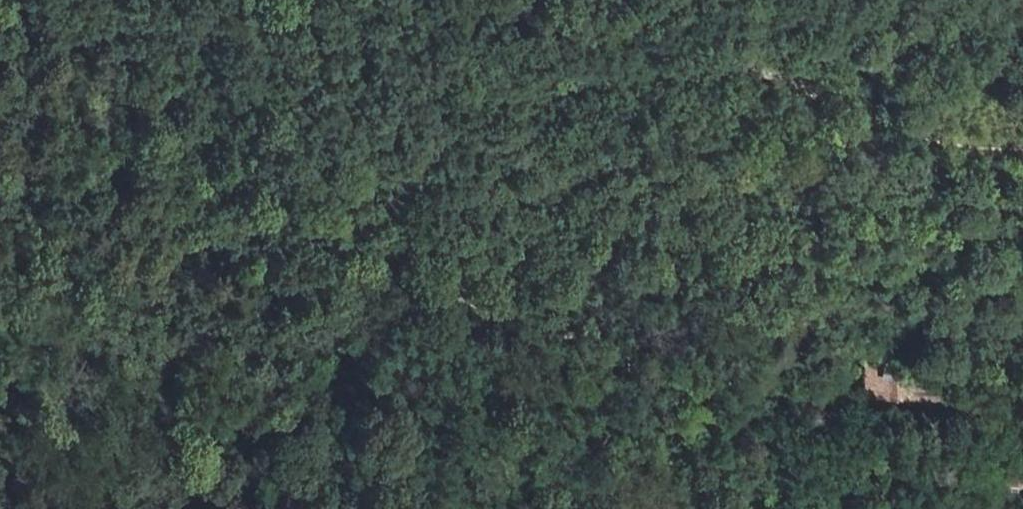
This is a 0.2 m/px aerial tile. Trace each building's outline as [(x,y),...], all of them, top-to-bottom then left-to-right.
[(884,350),(882,365),(907,369),(908,354),(884,350)] [(905,384),(907,369),(882,365),(882,369),(891,371),(889,383),(905,384)] [(1001,485),(1022,484),(1022,465),(1000,466),(1001,485)]
